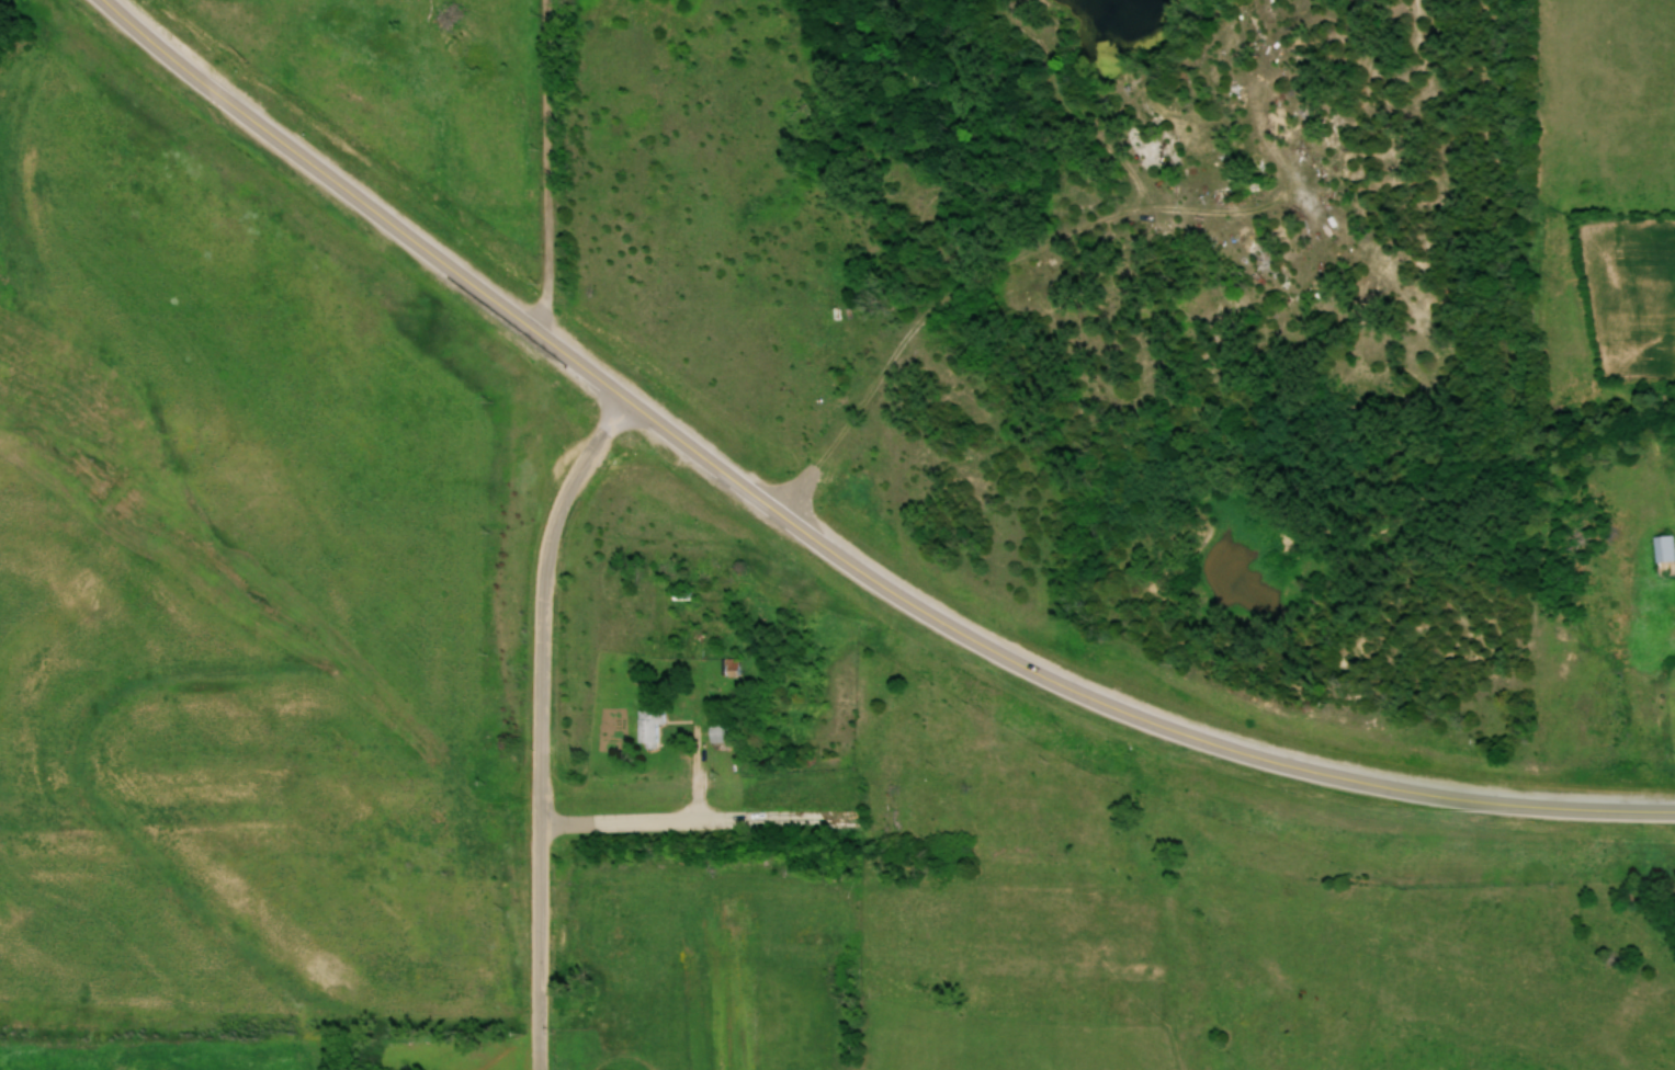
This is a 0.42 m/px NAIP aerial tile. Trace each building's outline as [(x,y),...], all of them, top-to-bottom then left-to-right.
[(1654,536),(1654,562),(1673,561),(1672,535),(1654,536)] [(738,658),(725,658),(725,676),(738,676),(738,658)] [(638,709),(638,748),(657,748),(657,724),(663,724),(663,709),(638,709)] [(709,723),(709,743),(732,743),(732,723),(709,723)]
